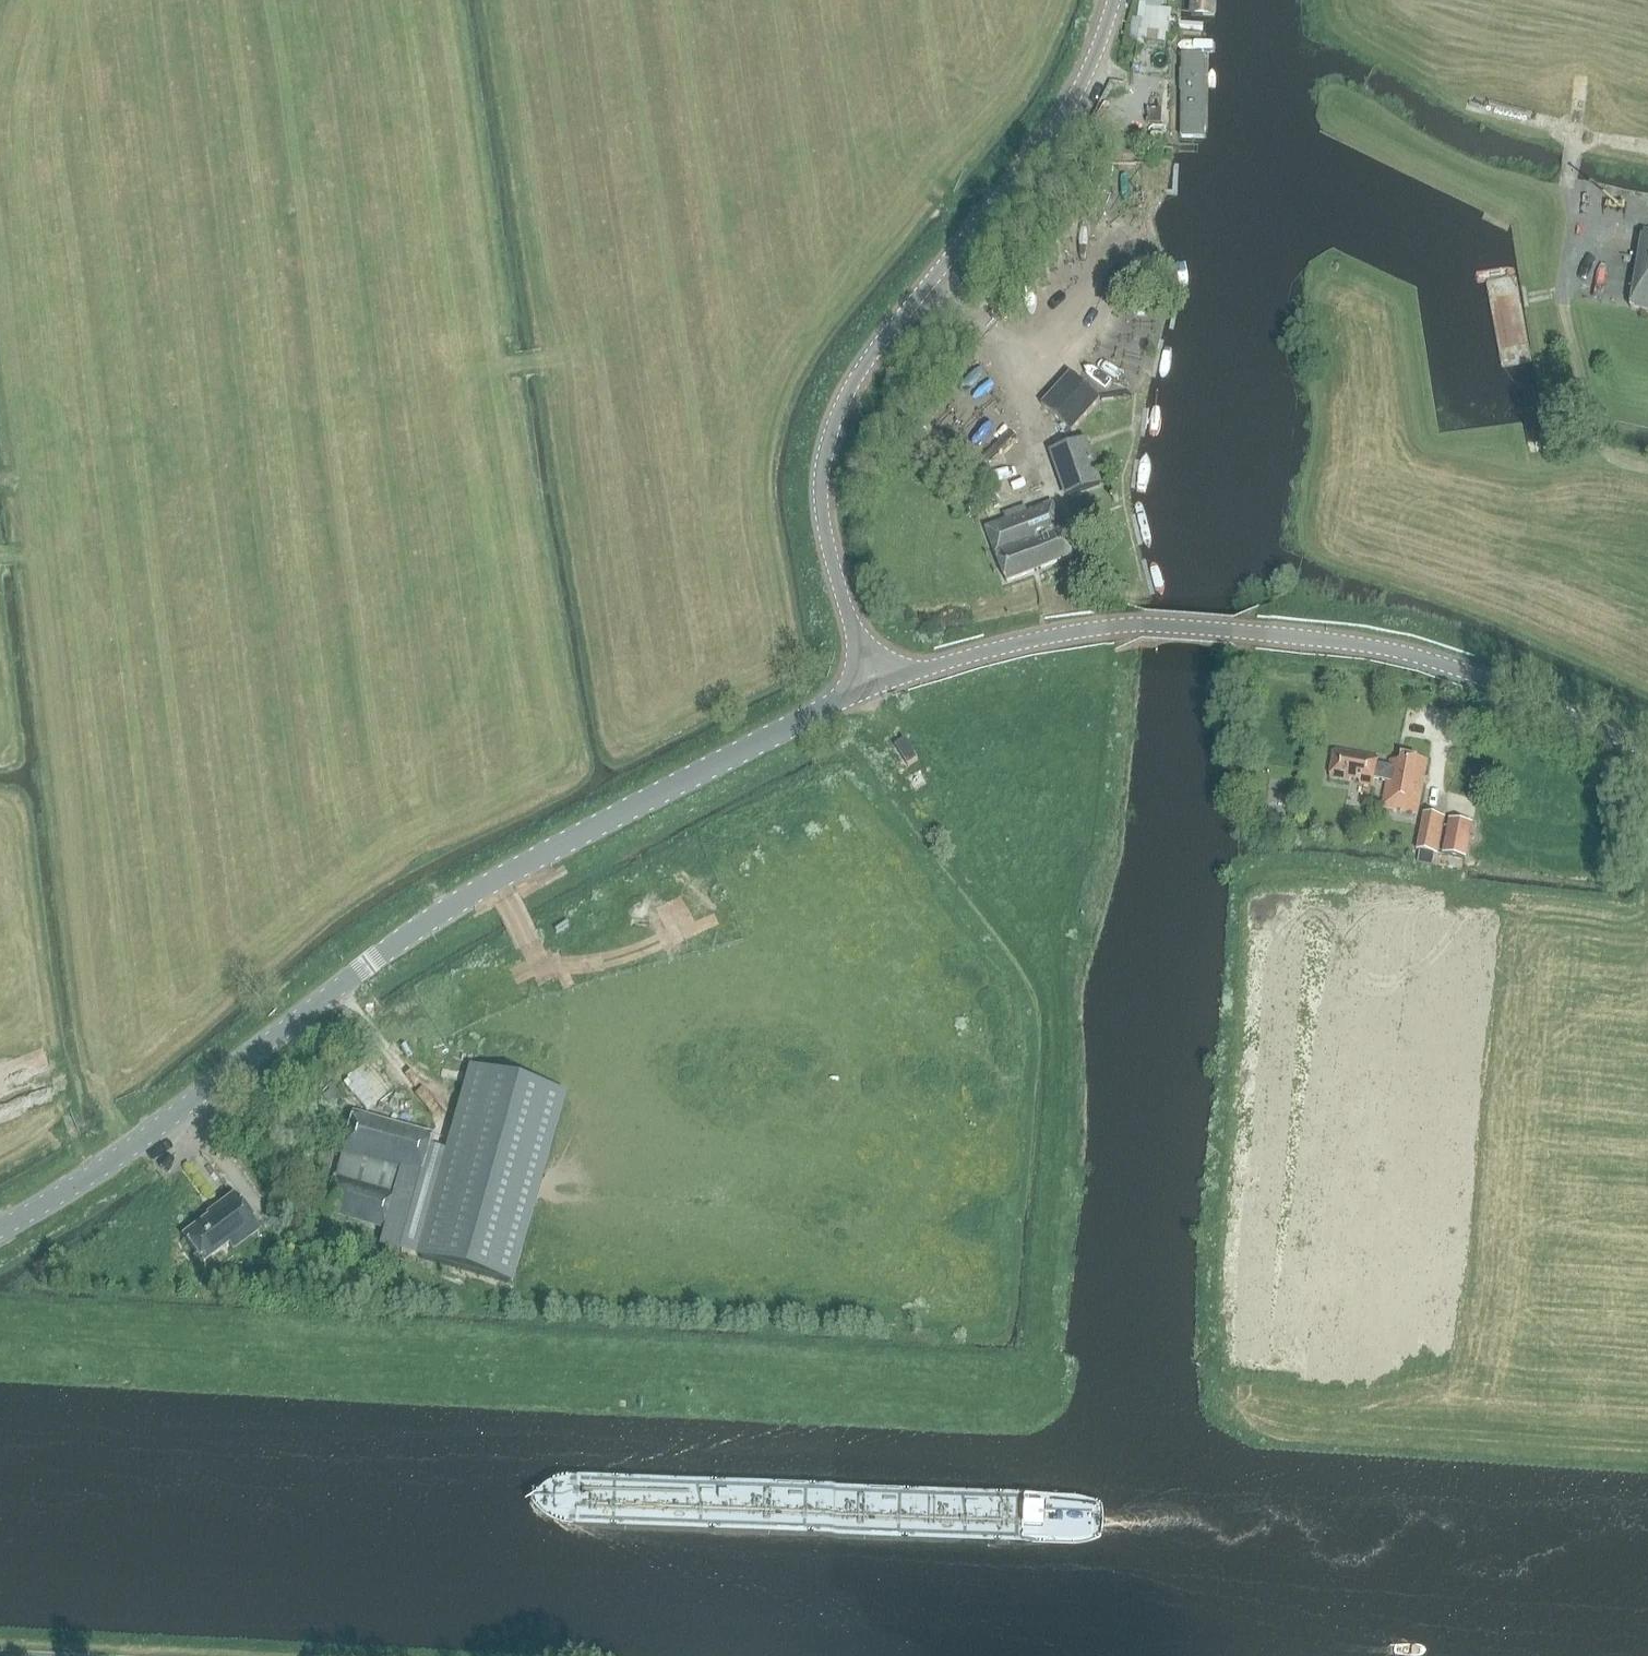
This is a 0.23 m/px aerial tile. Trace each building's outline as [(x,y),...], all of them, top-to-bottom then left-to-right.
[(1217,0),(1187,0),(1187,14),(1217,15),(1217,0)] [(1162,9),(1145,7),(1145,3),(1138,2),(1135,20),(1141,20),(1140,29),(1138,28),(1135,44),(1143,45),(1144,40),(1157,41),(1162,9)] [(1209,134),(1208,51),(1180,52),(1180,134),(1209,134)] [(1632,136),(1630,148),(1647,151),(1647,138),(1632,136)] [(1642,229),(1641,237),(1639,236),(1628,305),(1629,305),(1629,309),(1647,313),(1647,231),(1642,229)] [(1099,401),(1069,374),(1041,404),(1071,432),(1099,401)] [(1054,451),(1054,499),(1089,499),(1089,451),(1054,451)] [(1002,582),(1069,557),(1050,505),(983,529),(1002,582)] [(917,761),(904,740),(893,747),(906,767),(917,761)] [(1381,808),(1416,814),(1425,759),(1401,755),(1400,762),(1389,760),(1388,767),(1375,764),(1376,757),(1331,749),(1326,778),(1371,786),(1372,780),(1385,782),(1381,808)] [(1415,850),(1437,854),(1444,817),(1422,813),(1415,850)] [(1471,822),(1448,818),(1441,853),(1465,857),(1471,822)] [(470,1068),(417,1257),(506,1281),(559,1092),(470,1068)] [(318,1093),(328,1104),(342,1092),(332,1081),(318,1093)] [(418,1174),(429,1134),(351,1112),(323,1212),(382,1228),(399,1169),(418,1174)] [(231,1249),(257,1229),(232,1194),(217,1205),(219,1208),(181,1236),(201,1263),(227,1244),(231,1249)]
